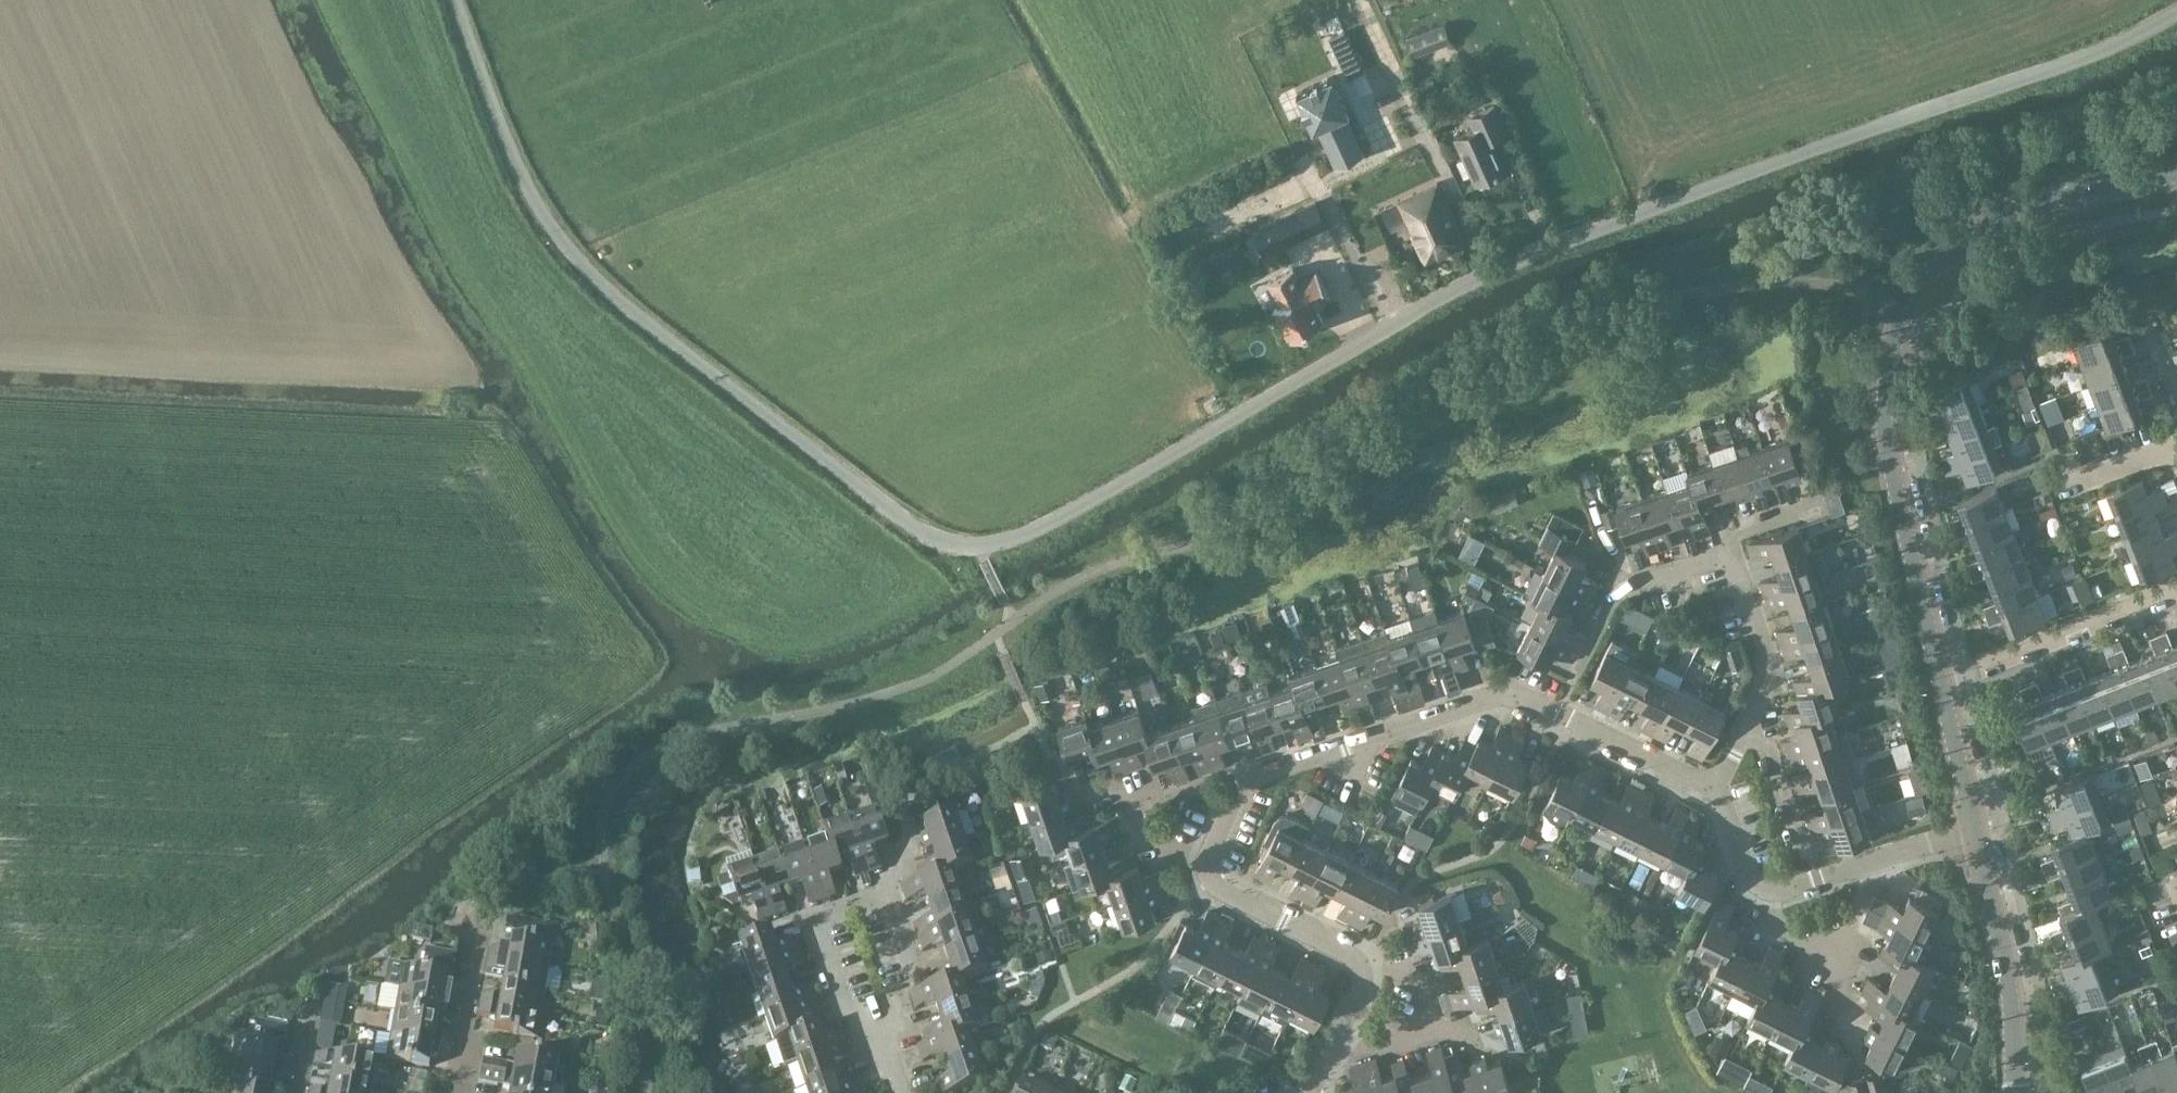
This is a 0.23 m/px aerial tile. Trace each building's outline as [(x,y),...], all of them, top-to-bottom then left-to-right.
[(1416,58),(1443,45),(1452,41),(1444,24),(1408,41),(1416,58)] [(1352,50),(1339,56),(1348,76),(1362,70),(1352,50)] [(1319,125),(1331,152),(1355,141),(1343,114),(1349,111),(1332,75),(1296,92),(1312,128),(1319,125)] [(1473,128),(1456,136),(1477,182),(1504,169),(1491,140),(1508,132),(1495,104),(1468,117),(1473,128)] [(1398,200),(1411,231),(1425,259),(1464,242),(1435,182),(1398,200)] [(1320,192),(1305,200),(1312,214),(1327,207),(1320,192)] [(1255,230),(1254,230),(1264,252),(1278,246),(1294,238),(1283,216),(1255,230)] [(1292,267),(1267,281),(1281,304),(1274,308),(1291,339),(1317,324),(1323,321),(1313,304),(1330,294),(1316,269),(1315,270),(1316,272),(1300,281),(1292,267)] [(2072,337),(2081,360),(2131,340),(2128,332),(2113,338),(2107,324),(2072,337)] [(2081,360),(2089,381),(2124,368),(2119,355),(2135,349),(2131,340),(2081,360)] [(2124,368),(2089,381),(2098,403),(2148,383),(2145,375),(2130,381),(2124,368)] [(1923,413),(1926,421),(1976,401),(1967,379),(1932,392),(1938,407),(1923,413)] [(2151,392),(2148,383),(2098,403),(2106,425),(2142,412),(2136,398),(2151,392)] [(1944,422),(1949,436),(1984,423),(1976,401),(1926,421),(1929,428),(1944,422)] [(2033,432),(2030,424),(2010,430),(2005,415),(1996,418),(2003,441),(2033,432)] [(1940,456),(1943,464),(1993,444),(1984,423),(1949,436),(1955,450),(1940,456)] [(1788,436),(1762,445),(1772,476),(1784,472),(1787,479),(1801,475),(1788,436)] [(2002,468),(1993,444),(1943,464),(1946,471),(1961,466),(1967,482),(2002,468)] [(1762,445),(1737,453),(1750,492),(1763,487),(1761,480),(1772,476),(1762,445)] [(1737,496),(1750,492),(1737,453),(1712,461),(1723,493),(1735,489),(1737,496)] [(1712,497),(1723,493),(1712,461),(1687,470),(1690,480),(1691,480),(1705,521),(1706,521),(1718,517),(1712,497)] [(2106,491),(2114,513),(2164,494),(2161,486),(2147,492),(2141,477),(2106,491)] [(1691,480),(1690,480),(1666,488),(1677,520),(1689,516),(1696,535),(1710,531),(1706,521),(1705,521),(1691,480)] [(1835,481),(1821,486),(1831,513),(1844,509),(1835,481)] [(1948,519),(1951,527),(2004,506),(1995,484),(1958,499),(1963,513),(1948,519)] [(1666,488),(1642,496),(1659,548),(1672,543),(1666,523),(1677,520),(1666,488)] [(2114,513),(2123,535),(2158,521),(2153,507),(2167,501),(2164,494),(2114,513)] [(1646,552),(1659,548),(1642,496),(1616,505),(1626,536),(1640,532),(1646,552)] [(1970,530),(1975,543),(2013,528),(2004,506),(1951,527),(1955,536),(1970,530)] [(2123,535),(2131,556),(2176,538),(2176,529),(2163,535),(2158,521),(2123,535)] [(1771,549),(1775,561),(1807,550),(1798,525),(1747,542),(1752,556),(1771,549)] [(1965,562),(1968,571),(2021,550),(2013,528),(1975,543),(1980,556),(1965,562)] [(2131,556),(2140,579),(2175,565),(2170,550),(2176,547),(2176,538),(2131,556)] [(1556,546),(1544,570),(1593,594),(1599,582),(1580,573),(1586,561),(1556,546)] [(1760,579),(1764,592),(1815,575),(1807,550),(1775,561),(1779,573),(1760,579)] [(2030,571),(2021,550),(1968,571),(1972,579),(1987,573),(1992,586),(2030,571)] [(2091,567),(2078,575),(2087,593),(2101,585),(2091,567)] [(1587,606),(1593,594),(1544,570),(1532,595),(1541,599),(1542,598),(1562,608),(1563,607),(1568,597),(1587,606)] [(1982,605),(1985,614),(2038,593),(2030,571),(1992,586),(1997,599),(1982,605)] [(1823,600),(1815,575),(1764,592),(1768,605),(1788,599),(1792,610),(1823,600)] [(2047,615),(2038,593),(1985,614),(1989,622),(2004,616),(2009,630),(2047,615)] [(1781,642),(1832,624),(1844,620),(1836,596),(1823,600),(1792,610),(1796,622),(1776,629),(1781,642)] [(1572,612),(1563,607),(1562,608),(1542,598),(1541,599),(1530,622),(1579,646),(1585,633),(1566,624),(1572,612)] [(1464,609),(1438,618),(1455,669),(1468,665),(1461,645),(1474,641),(1464,609)] [(1438,618),(1413,626),(1423,658),(1435,654),(1442,673),(1455,669),(1438,618)] [(1579,646),(1530,622),(1518,646),(1548,661),(1554,649),(1573,658),(1579,646)] [(1805,648),(1809,660),(1840,650),(1832,624),(1781,642),(1785,655),(1805,648)] [(1412,662),(1423,658),(1413,626),(1387,635),(1389,640),(1390,639),(1405,686),(1407,685),(1418,681),(1412,662)] [(2157,632),(2176,682),(2176,642),(2172,644),(2166,629),(2157,632)] [(2142,656),(2156,694),(2176,686),(2176,682),(2157,632),(2149,636),(2155,651),(2142,656)] [(1389,640),(1365,648),(1376,679),(1388,675),(1399,709),(1413,705),(1407,685),(1405,686),(1390,639),(1389,640)] [(2123,646),(2114,649),(2135,702),(2156,694),(2142,656),(2128,661),(2123,646)] [(1364,683),(1376,679),(1365,648),(1341,656),(1358,707),(1363,722),(1376,717),(1364,683)] [(1594,703),(1606,710),(1631,661),(1606,649),(1591,679),(1604,685),(1594,703)] [(2113,711),(2135,702),(2114,649),(2106,653),(2112,668),(2098,673),(2113,711)] [(1849,676),(1840,650),(1809,660),(1813,672),(1793,679),(1798,692),(1829,682),(1849,676)] [(1345,712),(1358,707),(1341,656),(1316,664),(1326,696),(1338,692),(1345,712)] [(1628,697),(1639,703),(1654,673),(1631,661),(1606,710),(1619,716),(1628,697)] [(2079,663),(2071,666),(2092,719),(2113,711),(2098,673),(2085,678),(2079,663)] [(1315,700),(1326,696),(1316,664),(1290,673),(1293,683),(1295,683),(1308,724),(1309,724),(1321,720),(1315,700)] [(2070,728),(2092,719),(2071,666),(2062,669),(2068,685),(2055,690),(2070,728)] [(1641,727),(1653,733),(1677,684),(1654,673),(1639,703),(1650,708),(1641,727)] [(2048,736),(2070,728),(2055,690),(2042,695),(2036,680),(2028,683),(2048,736)] [(1787,724),(1796,721),(1796,720),(1827,709),(1828,711),(1838,707),(1829,682),(1798,692),(1801,704),(1782,710),(1787,724)] [(1293,683),(1269,691),(1280,723),(1292,719),(1299,738),(1313,734),(1309,724),(1308,724),(1295,683),(1293,683)] [(2026,745),(2048,736),(2028,683),(2019,686),(2025,701),(2011,707),(2026,745)] [(1675,720),(1686,726),(1701,696),(1677,684),(1653,733),(1666,739),(1675,720)] [(1269,691),(1244,700),(1261,751),(1274,746),(1268,727),(1280,723),(1269,691)] [(1725,708),(1701,696),(1686,726),(1697,731),(1688,750),(1701,756),(1725,708)] [(1244,700),(1220,708),(1230,739),(1242,735),(1249,755),(1261,751),(1244,700)] [(1138,708),(1113,716),(1130,768),(1142,763),(1136,744),(1147,740),(1148,740),(1146,733),(1147,732),(1138,708)] [(1220,708),(1195,716),(1212,768),(1225,763),(1218,743),(1230,739),(1220,708)] [(1780,739),(1785,751),(1836,734),(1828,711),(1827,709),(1796,720),(1796,721),(1800,732),(1780,739)] [(1103,766),(1099,756),(1098,756),(1088,725),(1089,725),(1085,715),(1059,724),(1069,755),(1082,751),(1089,770),(1103,766)] [(1117,772),(1130,768),(1113,716),(1089,725),(1088,725),(1098,756),(1099,756),(1110,752),(1117,772)] [(1199,772),(1212,768),(1195,716),(1170,724),(1181,756),(1182,756),(1192,752),(1199,772)] [(1188,775),(1182,756),(1181,756),(1170,724),(1147,732),(1146,733),(1148,740),(1147,740),(1155,765),(1168,760),(1174,780),(1188,775)] [(1488,780),(1512,731),(1499,725),(1490,744),(1478,737),(1476,742),(1477,743),(1464,768),(1465,769),(1488,780)] [(1524,737),(1512,731),(1488,780),(1512,792),(1527,762),(1515,756),(1524,737)] [(1844,759),(1836,734),(1785,751),(1789,764),(1809,758),(1812,769),(1813,770),(1844,759)] [(1454,792),(1465,769),(1464,768),(1477,743),(1476,742),(1464,736),(1455,755),(1444,750),(1429,780),(1430,780),(1454,792)] [(1294,743),(1277,749),(1281,760),(1298,754),(1294,743)] [(1416,810),(1430,780),(1429,780),(1444,750),(1432,744),(1423,763),(1410,756),(1396,786),(1396,787),(1392,795),(1393,799),(1416,810)] [(1567,821),(1571,813),(1595,764),(1583,758),(1573,777),(1561,771),(1546,801),(1550,803),(1550,806),(1551,809),(1552,811),(1553,812),(1555,814),(1557,816),(1560,818),(1567,821)] [(1817,783),(1821,794),(1852,783),(1844,759),(1813,770),(1812,769),(1793,775),(1797,789),(1817,783)] [(1923,772),(1921,763),(1908,767),(1911,776),(1923,772)] [(1571,813),(1594,824),(1609,795),(1598,789),(1607,770),(1595,764),(1571,813)] [(2046,809),(2049,816),(2099,797),(2090,774),(2054,788),(2060,803),(2046,809)] [(1023,792),(1032,818),(1063,807),(1063,808),(1070,805),(1066,792),(1059,794),(1054,781),(1023,792)] [(1609,795),(1594,824),(1618,836),(1642,787),(1629,781),(1620,800),(1609,795)] [(1805,812),(1810,826),(1861,808),(1852,783),(1821,794),(1825,806),(1805,812)] [(1654,794),(1642,787),(1618,836),(1641,848),(1656,818),(1645,812),(1654,794)] [(1921,795),(1908,798),(1913,814),(1925,810),(1921,795)] [(2108,819),(2099,797),(2049,816),(2052,824),(2067,818),(2072,832),(2086,827),(2108,819)] [(926,854),(933,852),(933,851),(964,840),(956,816),(961,815),(957,802),(941,807),(944,818),(924,825),(928,838),(921,841),(926,854)] [(1656,818),(1641,848),(1664,859),(1688,811),(1676,804),(1667,823),(1656,818)] [(1040,844),(1065,835),(1065,834),(1091,825),(1091,824),(1087,812),(1067,819),(1063,808),(1063,807),(1032,818),(1040,844)] [(1870,834),(1861,808),(1810,826),(1814,839),(1834,832),(1838,845),(1870,834)] [(1701,817),(1688,811),(1664,859),(1687,870),(1688,871),(1703,841),(1691,835),(1701,817)] [(876,814),(850,822),(868,873),(880,869),(874,849),(887,845),(876,814)] [(1288,866),(1303,836),(1309,825),(1289,815),(1285,814),(1281,814),(1277,815),(1274,818),(1263,839),(1270,843),(1255,873),(1268,879),(1277,860),(1288,866)] [(1065,834),(1065,835),(1073,859),(1104,848),(1100,836),(1120,829),(1115,815),(1091,824),(1091,825),(1065,834)] [(855,878),(868,873),(850,822),(825,831),(828,841),(829,840),(836,862),(837,862),(849,858),(855,878)] [(2041,860),(2044,868),(2094,849),(2086,827),(2072,832),(2051,840),(2056,854),(2041,860)] [(1290,890),(1303,896),(1327,848),(1303,836),(1288,866),(1300,871),(1290,890)] [(828,841),(804,849),(822,900),(834,896),(828,876),(841,872),(837,862),(836,862),(829,840),(828,841)] [(953,872),(953,873),(973,866),(964,840),(933,851),(933,852),(937,863),(917,870),(921,881),(921,882),(953,872)] [(1688,871),(1687,870),(1677,889),(1703,902),(1718,872),(1706,866),(1715,847),(1703,841),(1688,871)] [(1108,860),(1104,848),(1073,859),(1082,884),(1107,876),(1106,875),(1132,866),(1132,865),(1128,853),(1108,860)] [(1324,884),(1335,889),(1350,859),(1327,848),(1303,896),(1315,902),(1324,884)] [(804,849),(780,857),(790,889),(802,884),(809,904),(822,900),(804,849)] [(2062,871),(2068,884),(2103,870),(2094,849),(2044,868),(2047,877),(2062,871)] [(780,857),(755,866),(773,916),(785,912),(778,893),(790,889),(780,857)] [(1373,871),(1350,859),(1335,889),(1346,895),(1337,913),(1349,919),(1373,871)] [(1106,875),(1107,876),(1114,899),(1165,882),(1161,869),(1141,876),(1137,863),(1132,865),(1132,866),(1106,875)] [(760,921),(773,916),(755,866),(729,874),(740,906),(753,901),(760,921)] [(1034,867),(1024,870),(1031,892),(1041,889),(1034,867)] [(2112,892),(2103,870),(2068,884),(2073,897),(2058,903),(2061,911),(2061,912),(2094,899),(2095,899),(2112,892)] [(1398,883),(1373,871),(1349,919),(1361,926),(1371,907),(1383,913),(1398,883)] [(925,895),(930,907),(961,896),(953,873),(953,872),(921,882),(921,881),(901,888),(906,901),(925,895)] [(1170,894),(1165,882),(1114,899),(1123,925),(1155,914),(1150,901),(1170,894)] [(1404,923),(1408,936),(1459,918),(1450,892),(1419,903),(1423,916),(1404,923)] [(1878,910),(1926,934),(1939,909),(1909,895),(1903,907),(1884,897),(1878,910)] [(914,926),(918,938),(969,921),(961,896),(930,907),(934,919),(914,926)] [(1696,945),(1719,957),(1720,957),(1735,928),(1724,922),(1733,903),(1720,897),(1696,945)] [(2049,932),(2052,940),(2103,920),(2095,899),(2094,899),(2061,912),(2061,911),(2059,912),(2064,926),(2049,932)] [(488,947),(486,959),(548,970),(556,925),(546,923),(528,920),(529,912),(508,908),(507,916),(506,916),(503,930),(510,931),(506,951),(488,947)] [(1171,952),(1196,964),(1219,916),(1207,910),(1198,928),(1186,922),(1171,952)] [(1891,931),(1885,942),(1928,964),(1928,963),(1940,941),(1926,934),(1878,910),(1872,922),(1891,931)] [(1219,916),(1196,964),(1219,975),(1234,946),(1222,940),(1232,922),(1219,916)] [(1064,917),(1050,922),(1058,948),(1060,952),(1082,944),(1079,934),(1071,937),(1064,917)] [(1467,943),(1467,942),(1459,918),(1408,936),(1412,949),(1432,942),(1436,954),(1467,943)] [(2112,942),(2103,920),(2052,940),(2056,948),(2071,942),(2076,955),(2076,956),(2097,948),(2112,942)] [(978,946),(969,921),(918,938),(922,951),(942,944),(946,957),(978,946)] [(1720,957),(1719,957),(1710,975),(1734,987),(1749,958),(1738,952),(1747,934),(1735,928),(1720,957)] [(2052,940),(2049,932),(2043,934),(2046,942),(2052,940)] [(740,944),(749,969),(800,952),(796,939),(776,946),(772,933),(740,944)] [(1219,975),(1242,987),(1266,939),(1254,933),(1245,951),(1234,946),(1219,975)] [(1487,935),(1467,942),(1467,943),(1436,954),(1440,967),(1460,960),(1464,972),(1496,961),(1487,935)] [(1242,987),(1266,999),(1280,969),(1269,963),(1278,945),(1266,939),(1242,987)] [(2056,948),(2052,940),(2046,942),(2050,951),(2056,948)] [(1898,964),(1892,975),(1922,990),(1934,966),(1928,963),(1928,964),(1885,942),(1879,955),(1898,964)] [(1734,987),(1757,999),(1758,999),(1773,970),(1783,951),(1770,945),(1760,963),(1749,958),(1734,987)] [(987,972),(978,946),(946,957),(951,969),(931,976),(935,987),(935,988),(962,979),(962,981),(987,972)] [(402,966),(397,990),(459,1001),(461,989),(442,986),(446,967),(453,968),(456,953),(425,948),(422,962),(426,963),(425,970),(402,966)] [(2052,981),(2055,989),(2105,969),(2097,948),(2076,956),(2076,955),(2061,961),(2067,976),(2052,981)] [(749,969),(757,994),(789,983),(784,971),(804,965),(800,952),(749,969)] [(1280,969),(1266,999),(1289,1010),(1313,962),(1301,956),(1292,975),(1280,969)] [(502,973),(500,985),(544,993),(548,970),(486,959),(484,970),(502,973)] [(1496,961),(1464,972),(1468,984),(1448,990),(1453,1004),(1473,997),(1472,997),(1504,986),(1504,985),(1496,961)] [(1325,968),(1313,962),(1289,1010),(1314,1022),(1328,993),(1316,987),(1325,968)] [(2114,992),(2105,969),(2055,989),(2058,997),(2073,991),(2078,1006),(2114,992)] [(1747,1017),(1772,1029),(1787,1000),(1775,994),(1785,975),(1773,970),(1758,999),(1757,999),(1747,1017)] [(1910,1013),(1911,1012),(1922,990),(1892,975),(1887,986),(1868,977),(1861,990),(1871,995),(1874,996),(1874,995),(1910,1013)] [(1523,978),(1504,985),(1504,986),(1472,997),(1473,997),(1477,1009),(1496,1003),(1500,1014),(1500,1015),(1532,1004),(1523,978)] [(935,1003),(939,1015),(970,1004),(962,981),(962,979),(935,988),(935,987),(910,996),(915,1010),(935,1003)] [(789,983),(757,994),(766,1019),(817,1002),(812,989),(793,996),(789,983)] [(544,993),(500,985),(498,997),(480,993),(478,1005),(539,1016),(544,993)] [(1772,1029),(1794,1041),(1795,1041),(1810,1011),(1811,1012),(1820,993),(1807,987),(1798,1005),(1787,1000),(1772,1029)] [(397,990),(393,1013),(436,1020),(438,1009),(457,1012),(459,1001),(397,990)] [(1583,1014),(1580,992),(1567,994),(1570,1016),(1583,1014)] [(1874,996),(1871,995),(1865,1006),(1884,1015),(1879,1026),(1878,1026),(1908,1041),(1920,1017),(1911,1012),(1910,1013),(1874,995),(1874,996)] [(821,1014),(817,1002),(766,1019),(774,1044),(789,1039),(789,1038),(805,1033),(805,1032),(801,1021),(821,1014)] [(923,1033),(927,1045),(927,1046),(969,1032),(969,1033),(979,1030),(970,1004),(939,1015),(943,1027),(923,1033)] [(1500,1015),(1500,1014),(1493,1016),(1498,1030),(1505,1027),(1509,1040),(1541,1030),(1532,1004),(1500,1015)] [(535,1040),(539,1016),(478,1005),(476,1016),(494,1020),(492,1032),(535,1040)] [(1822,1017),(1811,1012),(1810,1011),(1795,1041),(1794,1041),(1785,1059),(1809,1071),(1824,1041),(1813,1036),(1822,1017)] [(389,1036),(450,1047),(452,1035),(434,1032),(436,1020),(393,1013),(389,1036)] [(257,1043),(276,1047),(277,1039),(285,1041),(287,1026),(257,1021),(254,1035),(258,1036),(257,1043)] [(1916,1045),(1908,1041),(1878,1026),(1879,1026),(1872,1022),(1865,1035),(1872,1039),(1866,1051),(1896,1066),(1896,1065),(1904,1069),(1904,1068),(1911,1063),(1915,1055),(1915,1046),(1916,1045)] [(1728,1025),(1712,1026),(1713,1044),(1729,1043),(1728,1025)] [(789,1039),(797,1063),(848,1046),(844,1033),(824,1040),(820,1027),(805,1032),(805,1033),(789,1038),(789,1039)] [(941,1055),(945,1068),(977,1057),(969,1033),(969,1032),(927,1046),(927,1045),(917,1048),(922,1062),(941,1055)] [(1827,1034),(1824,1041),(1809,1071),(1805,1079),(1806,1080),(1812,1086),(1819,1091),(1829,1090),(1833,1083),(1834,1083),(1849,1054),(1837,1048),(1840,1041),(1827,1034)] [(448,1058),(450,1047),(389,1036),(384,1060),(428,1068),(430,1055),(448,1058)] [(2146,1041),(2167,1092),(2176,1089),(2176,1055),(2174,1046),(2173,1047),(2161,1051),(2155,1037),(2146,1041)] [(277,1047),(276,1047),(257,1043),(234,1038),(229,1062),(273,1070),(275,1060),(277,1047)] [(1534,1041),(1534,1042),(1539,1055),(1548,1052),(1543,1038),(1534,1041)] [(2167,1092),(2146,1041),(2137,1044),(2143,1058),(2131,1063),(2130,1063),(2136,1077),(2135,1078),(2141,1092),(2166,1092),(2167,1092)] [(2100,1050),(2117,1092),(2126,1092),(2122,1083),(2135,1078),(2136,1077),(2130,1063),(2131,1063),(2122,1042),(2100,1050)] [(1421,1074),(1428,1092),(1455,1092),(1442,1056),(1443,1055),(1440,1045),(1426,1050),(1433,1070),(1421,1074)] [(797,1063),(805,1088),(837,1077),(833,1065),(852,1059),(848,1046),(797,1063)] [(2100,1050),(2078,1059),(2091,1092),(2096,1092),(2106,1089),(2108,1092),(2117,1092),(2100,1050)] [(1443,1055),(1442,1056),(1455,1092),(1483,1092),(1474,1067),(1473,1067),(1462,1071),(1455,1051),(1443,1055)] [(330,1069),(328,1080),(371,1088),(375,1064),(314,1053),(312,1065),(330,1069)] [(512,1066),(494,1062),(492,1074),(554,1085),(558,1061),(514,1053),(512,1066)] [(1473,1067),(1474,1067),(1483,1092),(1501,1092),(1511,1090),(1519,1087),(1533,1082),(1530,1073),(1507,1080),(1500,1058),(1487,1062),(1484,1055),(1470,1060),(1473,1067)] [(1393,1072),(1392,1072),(1382,1076),(1375,1056),(1362,1061),(1373,1092),(1400,1092),(1393,1072)] [(977,1057),(945,1068),(949,1080),(930,1086),(932,1092),(954,1092),(986,1083),(977,1057)] [(775,1058),(758,1071),(767,1082),(784,1069),(775,1058)] [(1421,1074),(1409,1078),(1403,1058),(1389,1063),(1392,1072),(1393,1072),(1400,1092),(1428,1092),(1421,1074)] [(293,1063),(275,1060),(273,1070),(291,1074),(293,1063)] [(1362,1061),(1349,1065),(1356,1085),(1343,1090),(1344,1092),(1373,1092),(1362,1061)] [(273,1070),(229,1062),(225,1085),(266,1092),(268,1092),(270,1082),(289,1085),(291,1074),(273,1070)] [(411,1084),(428,1086),(429,1073),(412,1071),(411,1084)] [(1881,1072),(1848,1082),(1851,1092),(1888,1092),(1881,1072)] [(490,1085),(508,1088),(507,1092),(552,1092),(554,1085),(492,1074),(490,1085)] [(1053,1088),(1029,1076),(1020,1092),(1051,1092),(1053,1088)] [(805,1088),(807,1092),(864,1092),(860,1083),(841,1089),(837,1077),(805,1088)] [(328,1080),(326,1092),(307,1089),(307,1092),(370,1092),(371,1088),(328,1080)]
